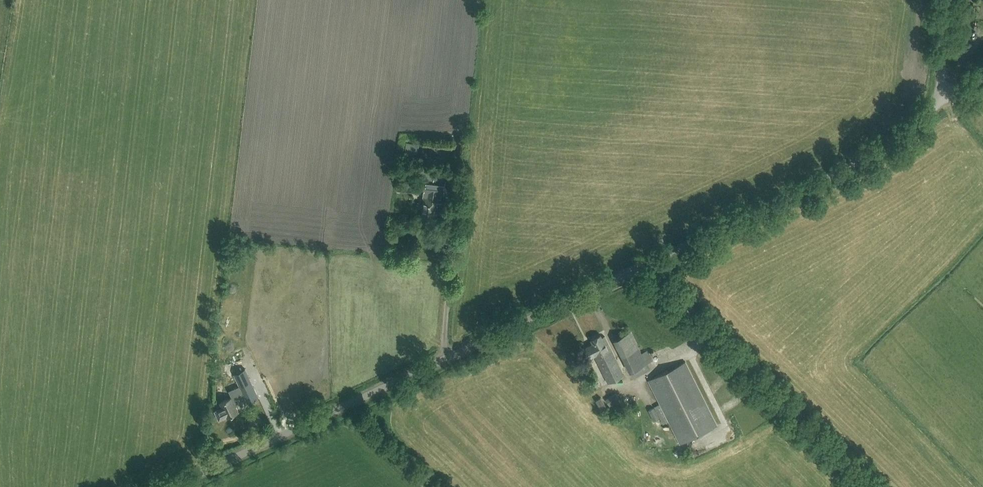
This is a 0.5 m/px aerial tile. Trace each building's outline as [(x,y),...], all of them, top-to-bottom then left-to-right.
[(968,33),(966,45),(972,46),(975,34),(968,33)] [(423,177),(424,168),(409,166),(408,175),(423,177)] [(418,181),(404,180),(403,191),(416,192),(418,181)] [(428,193),(428,197),(424,197),(422,212),(423,212),(422,218),(435,219),(436,212),(444,213),(445,204),(437,203),(438,198),(436,198),(437,193),(443,194),(444,182),(425,180),(424,192),(428,193)] [(633,377),(651,369),(647,362),(653,359),(648,348),(641,351),(631,329),(615,336),(633,377)] [(608,382),(624,375),(605,336),(602,337),(601,335),(591,340),(593,343),(586,347),(591,357),(594,355),(608,382)] [(236,363),(232,365),(234,371),(249,364),(245,353),(234,358),(236,363)] [(663,424),(669,421),(680,444),(717,425),(685,361),(648,380),(660,404),(654,407),(663,424)] [(235,387),(244,384),(239,370),(230,373),(235,387)] [(616,393),(605,399),(610,407),(621,401),(616,393)] [(227,416),(227,417),(239,412),(232,397),(220,402),(222,407),(215,411),(219,420),(227,416)] [(601,409),(606,406),(601,397),(596,400),(601,409)] [(648,410),(654,421),(659,418),(654,408),(648,410)]
